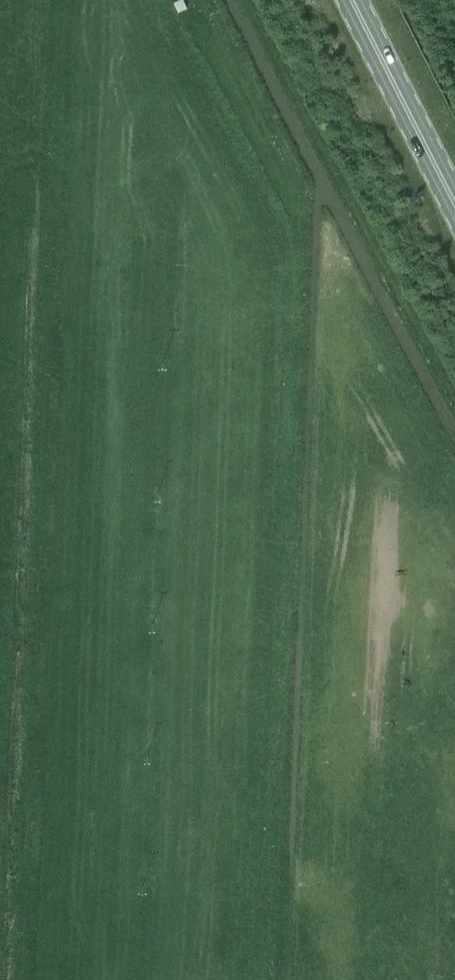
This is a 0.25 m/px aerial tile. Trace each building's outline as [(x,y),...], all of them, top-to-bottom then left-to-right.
[(174,1),(179,12),(188,7),(184,0),(176,0),(174,1)]
